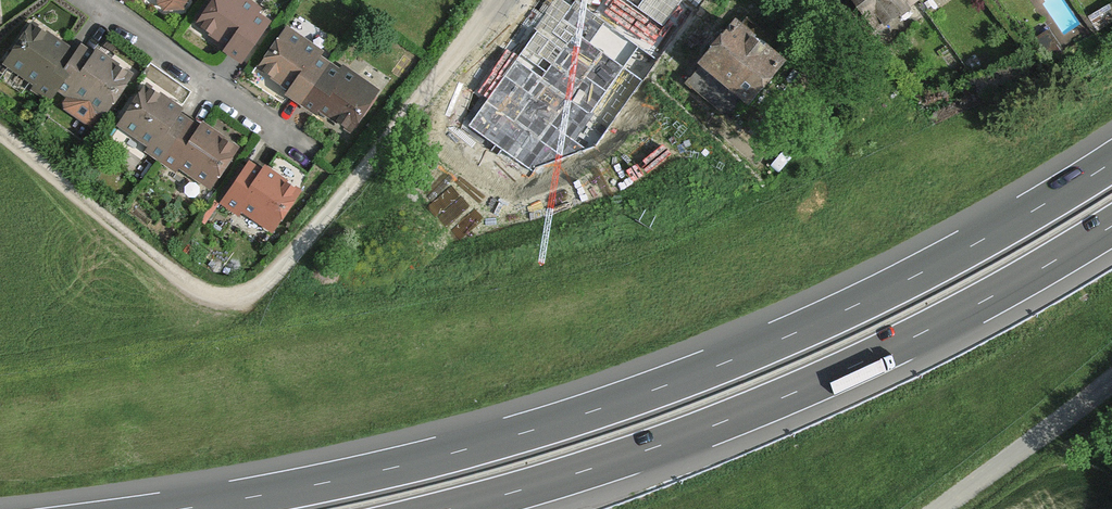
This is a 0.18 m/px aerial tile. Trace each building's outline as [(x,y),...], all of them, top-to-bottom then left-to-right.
[(162,4),(167,11),(183,10),(189,2),(189,0),(162,0),(162,4)] [(256,15),(259,10),(244,0),(219,0),(201,25),(233,47),(229,51),(243,61),(269,23),(256,15)] [(878,28),(904,9),(898,0),(857,0),(878,28)] [(783,48),(746,17),(739,25),(735,21),(704,59),(705,60),(687,82),(730,117),(778,60),(775,57),(783,48)] [(76,62),(64,53),(67,48),(36,27),(10,63),(41,85),(38,89),(50,98),(59,86),(70,95),(73,90),(76,92),(69,103),(70,108),(93,123),(98,123),(132,75),(100,54),(97,58),(85,49),(76,62)] [(345,75),(319,57),(322,54),(289,30),(264,68),(296,89),(292,94),(318,112),(321,107),(352,129),(378,93),(347,70),(345,75)] [(203,131),(179,115),(181,110),(150,88),(124,125),(156,147),(152,151),(177,168),(180,164),(213,187),(239,149),(206,127),(203,131)] [(746,166),(771,186),(798,153),(773,131),(746,166)] [(301,192),(269,170),(266,174),(253,165),(227,202),(240,211),(242,207),(274,230),(301,192)]
